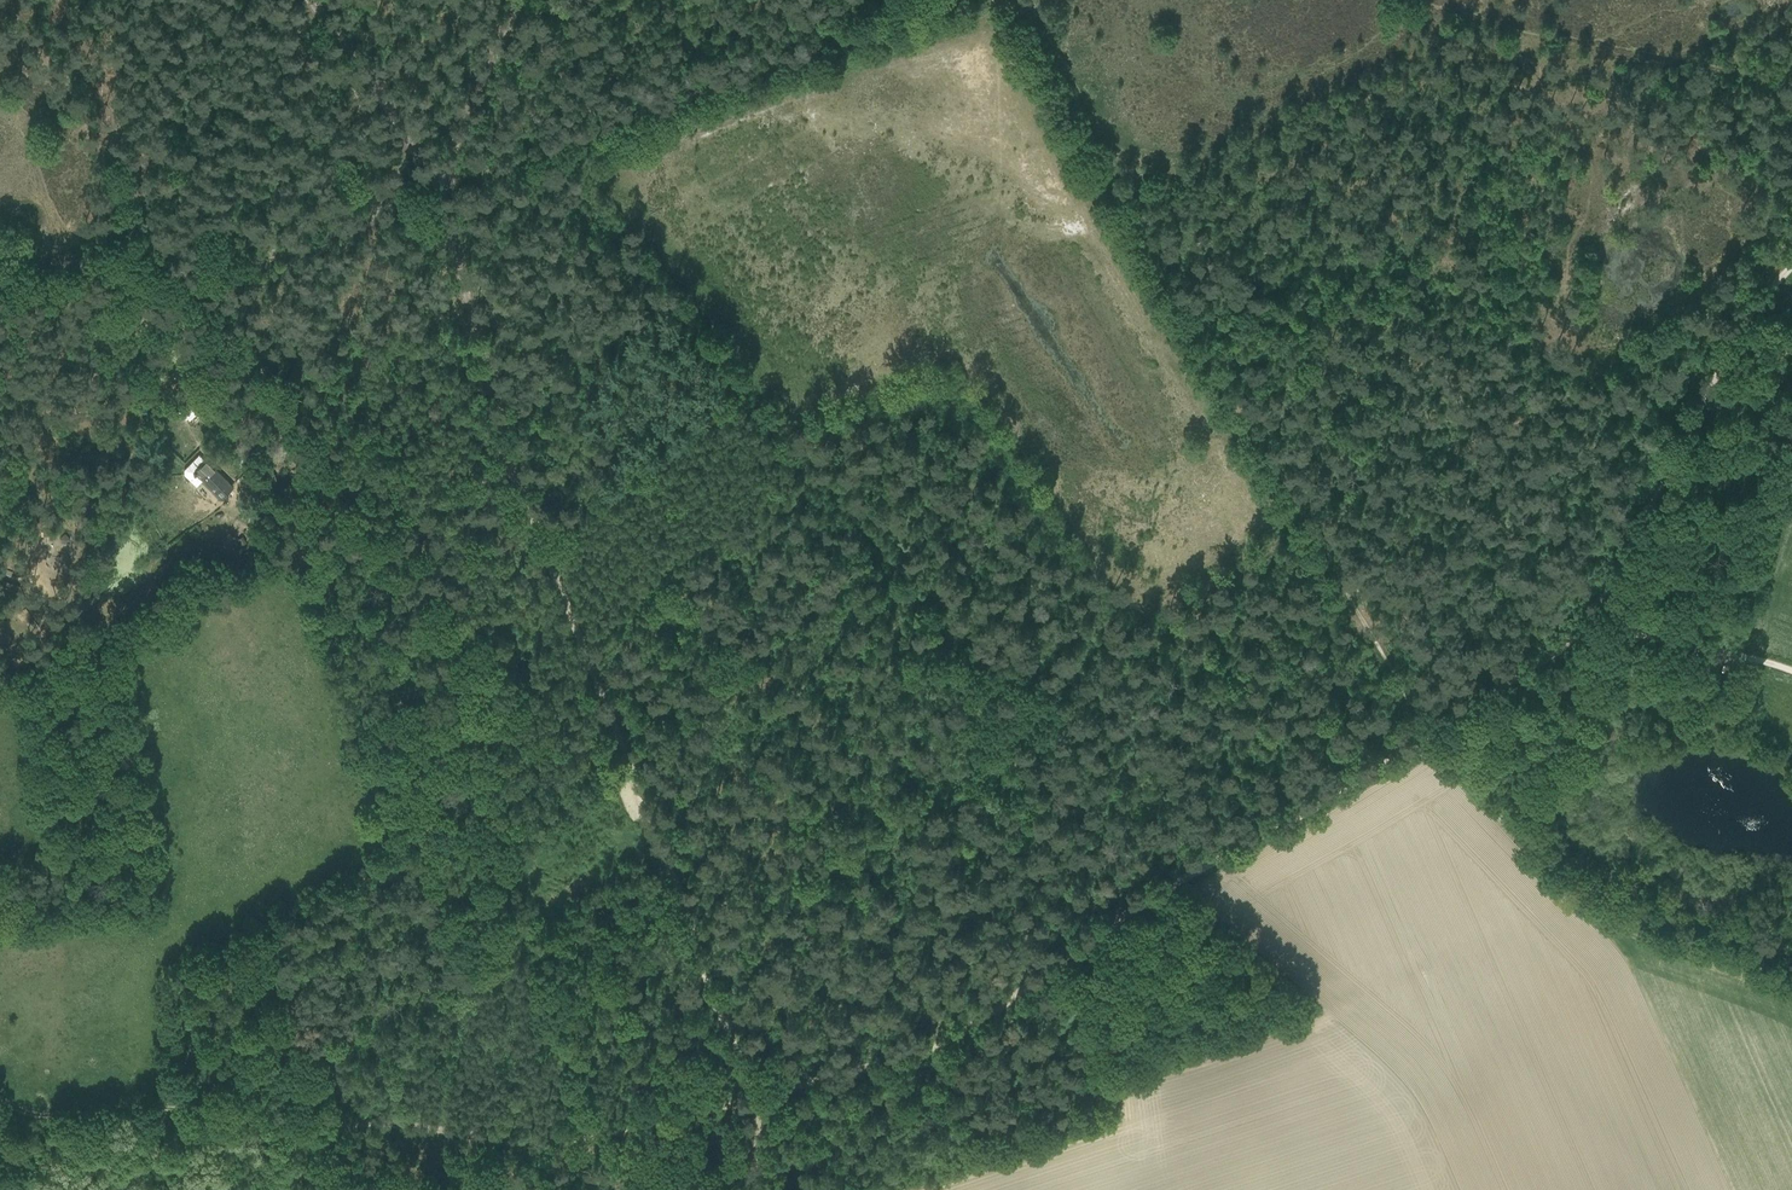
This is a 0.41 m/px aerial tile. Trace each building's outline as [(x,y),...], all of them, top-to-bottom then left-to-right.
[(192,395),(191,396),(178,408),(183,414),(191,407),(204,422),(211,417),(201,405),(192,395)] [(220,500),(233,487),(208,462),(205,459),(204,460),(199,454),(184,469),(184,474),(197,486),(201,481),(220,500)] [(279,487),(275,474),(262,478),(266,491),(279,487)]
